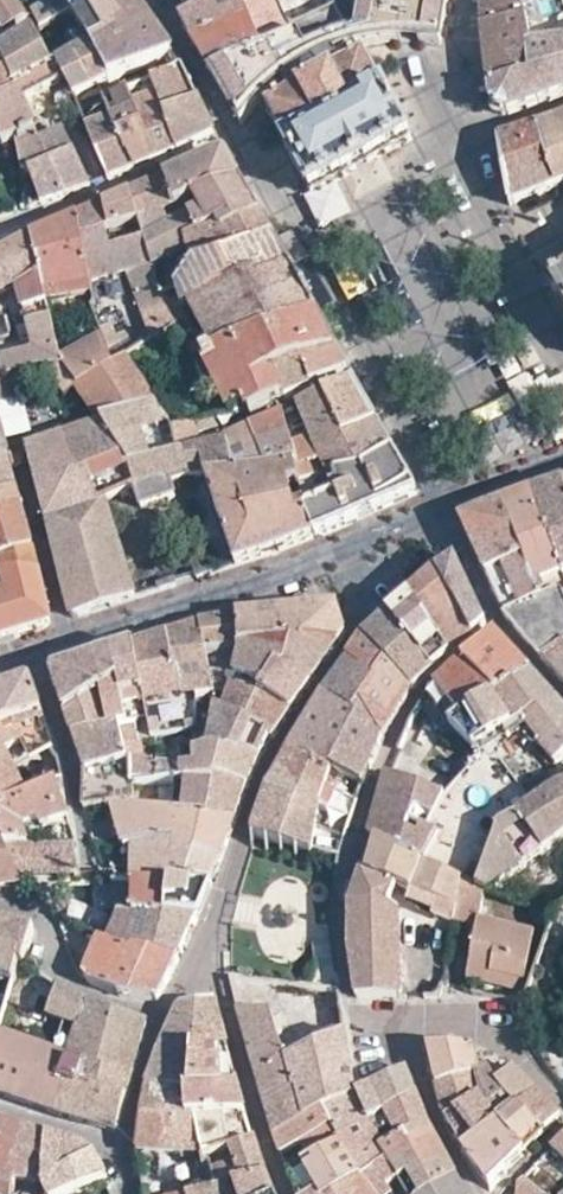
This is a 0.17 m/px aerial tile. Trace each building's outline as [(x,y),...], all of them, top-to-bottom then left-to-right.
[(3,34),(27,18),(14,0),(2,0),(0,1),(0,30),(3,34)] [(39,29),(71,12),(63,0),(52,0),(30,13),(31,15),(39,29)] [(71,12),(90,0),(63,0),(71,12)] [(109,81),(151,63),(170,54),(142,13),(140,10),(132,0),(90,0),(71,12),(91,46),(109,81)] [(190,43),(248,21),(241,0),(178,0),(179,2),(188,20),(181,22),(180,22),(190,43)] [(209,75),(258,55),(262,54),(262,52),(298,39),(292,28),(290,29),(276,0),(241,0),(248,21),(190,43),(193,47),(201,60),(209,75)] [(268,112),(284,142),(282,144),(310,194),(310,195),(410,140),(409,138),(382,88),(379,90),(363,60),(363,59),(360,62),(354,51),(364,48),(382,45),(362,0),(354,0),(343,5),(292,28),(298,39),(315,61),(268,82),(267,78),(222,94),(239,122),(262,102),(266,99),(271,109),(268,111),(268,112)] [(382,45),(399,44),(399,31),(416,30),(416,44),(438,47),(438,43),(445,0),(362,0),(382,45)] [(518,0),(502,0),(481,7),(482,11),(482,15),(482,20),(482,26),(488,88),(516,82),(515,81),(530,72),(527,50),(532,49),(532,48),(526,22),(524,23),(518,0)] [(416,30),(399,31),(399,44),(404,44),(410,44),(416,44),(416,30)] [(73,97),(90,90),(73,57),(53,67),(33,31),(0,51),(0,55),(17,92),(20,92),(24,101),(64,80),(73,97)] [(262,54),(258,55),(209,75),(214,82),(222,94),(267,78),(268,82),(315,61),(298,39),(262,52),(262,54)] [(532,48),(532,49),(527,50),(530,72),(515,81),(516,82),(529,79),(535,105),(562,94),(562,45),(532,48)] [(73,57),(90,90),(109,81),(91,46),(73,57)] [(151,63),(159,79),(179,70),(178,67),(170,54),(151,63)] [(3,149),(16,142),(22,139),(23,142),(33,138),(32,132),(34,131),(36,130),(24,101),(20,92),(17,92),(0,55),(0,143),(3,149)] [(151,82),(164,117),(195,103),(186,84),(179,70),(159,79),(151,82)] [(516,82),(488,88),(490,105),(491,108),(494,110),(496,112),(499,113),(502,114),(506,114),(508,114),(512,113),(515,112),(535,105),(529,79),(516,82)] [(132,103),(155,162),(175,154),(210,138),(211,135),(206,126),(195,103),(164,117),(151,82),(128,91),(133,102),(132,103)] [(118,139),(134,171),(148,165),(155,162),(132,103),(133,102),(128,91),(103,102),(104,104),(110,121),(118,139)] [(262,102),(268,111),(271,109),(266,99),(262,102)] [(80,113),(86,130),(110,121),(104,104),(80,113)] [(556,187),(562,185),(562,119),(559,121),(536,128),(556,187)] [(86,130),(107,180),(134,171),(118,139),(110,121),(86,130)] [(497,141),(510,207),(556,187),(536,128),(509,136),(500,139),(497,141)] [(28,173),(40,203),(44,202),(63,195),(50,164),(34,131),(32,132),(33,138),(23,142),(22,139),(16,142),(21,173),(28,173)] [(50,164),(63,195),(76,191),(89,186),(74,154),(50,164)] [(176,209),(183,207),(185,205),(190,199),(194,198),(223,188),(239,182),(228,163),(226,159),(224,157),(223,157),(221,157),(219,158),(164,181),(176,209)] [(139,224),(143,238),(169,225),(165,215),(176,209),(164,181),(141,190),(78,217),(82,239),(107,232),(139,224)] [(190,221),(196,236),(210,232),(217,229),(221,237),(259,218),(246,194),(239,182),(223,188),(194,198),(202,214),(190,221)] [(161,295),(164,299),(176,292),(175,291),(194,267),(227,260),(271,239),(265,228),(259,218),(221,237),(217,229),(210,232),(196,236),(190,221),(186,215),(169,225),(143,238),(144,241),(153,270),(155,270),(157,276),(156,277),(161,295)] [(31,238),(46,301),(93,292),(91,283),(82,239),(78,217),(44,232),(31,238)] [(414,226),(395,238),(405,254),(424,242),(414,226)] [(213,350),(213,351),(233,345),(252,340),(266,335),(272,333),(314,315),(301,292),(289,271),(269,281),(266,283),(263,283),(260,282),(257,279),(183,312),(180,303),(175,306),(164,299),(161,295),(156,277),(157,276),(155,270),(153,270),(144,241),(111,250),(107,232),(82,239),(91,283),(127,273),(153,342),(163,335),(164,337),(196,320),(213,350)] [(27,324),(50,319),(46,301),(31,238),(7,250),(0,254),(0,290),(2,293),(16,286),(27,324)] [(180,303),(183,312),(257,279),(260,282),(263,283),(266,283),(269,281),(289,271),(283,259),(271,239),(227,260),(194,267),(175,291),(176,292),(180,303)] [(560,283),(556,278),(548,282),(555,297),(559,295),(562,302),(562,281),(560,283)] [(413,354),(425,348),(442,383),(485,362),(449,290),(426,301),(428,306),(397,322),(413,354)] [(202,355),(230,414),(246,407),(251,416),(272,407),(285,401),(274,375),(306,361),(335,352),(325,333),(314,315),(272,333),(266,335),(252,340),(233,345),(213,351),(213,350),(202,355)] [(7,338),(10,332),(6,319),(0,321),(0,339),(7,338)] [(3,367),(8,380),(27,372),(48,371),(62,368),(61,365),(60,358),(50,319),(27,324),(34,356),(3,367)] [(60,358),(61,365),(105,343),(102,336),(60,358)] [(62,368),(77,389),(113,366),(113,365),(105,343),(61,365),(62,368)] [(274,375),(285,401),(347,372),(342,363),(335,352),(306,361),(274,375)] [(153,400),(125,358),(113,365),(113,366),(77,389),(100,421),(153,400)] [(48,371),(65,393),(73,391),(77,389),(62,368),(48,371)] [(517,404),(536,393),(523,372),(504,382),(517,404)] [(547,379),(562,419),(562,372),(547,379)] [(368,410),(379,405),(366,375),(355,380),(368,410)] [(321,395),(346,437),(376,424),(366,406),(353,383),(321,395)] [(294,466),(300,487),(325,478),(326,479),(362,471),(392,454),(386,442),(376,424),(346,437),(321,395),(297,407),(298,408),(311,442),(292,449),(296,464),(294,466)] [(170,427),(153,400),(100,421),(101,423),(129,466),(177,453),(170,427)] [(249,428),(266,469),(277,468),(294,466),(296,464),(292,449),(288,433),(283,414),(266,421),(249,428)] [(213,418),(204,421),(209,431),(217,428),(213,418)] [(6,453),(9,452),(0,419),(0,454),(6,453)] [(205,477),(234,565),(254,558),(290,547),(314,536),(305,510),(306,510),(300,487),(294,466),(277,468),(266,469),(230,474),(225,443),(200,448),(194,423),(193,421),(170,427),(177,453),(129,466),(133,491),(140,508),(175,497),(171,482),(186,478),(205,477)] [(129,466),(101,423),(82,430),(31,448),(28,449),(35,475),(47,522),(102,503),(114,499),(133,491),(129,466)] [(518,425),(483,438),(491,459),(526,447),(518,425)] [(225,443),(230,474),(266,469),(249,428),(237,433),(223,440),(225,443)] [(15,488),(13,480),(6,454),(6,453),(0,454),(0,493),(15,488)] [(305,510),(314,536),(374,510),(414,492),(392,454),(362,471),(326,479),(325,478),(300,487),(306,510),(305,510)] [(562,487),(551,491),(532,497),(546,536),(562,580),(562,488),(562,487)] [(32,547),(27,531),(15,488),(0,493),(0,556),(32,547)] [(541,602),(561,597),(562,596),(562,580),(546,536),(532,497),(511,504),(501,508),(509,526),(523,564),(524,564),(532,584),(541,602)] [(72,617),(75,616),(100,608),(135,597),(111,520),(120,517),(114,499),(102,503),(47,522),(70,615),(72,617)] [(463,527),(487,578),(523,564),(509,526),(501,508),(461,523),(463,527)] [(2,574),(38,576),(35,559),(32,547),(0,556),(0,565),(2,574)] [(462,617),(473,640),(485,627),(454,563),(447,568),(436,575),(443,589),(454,604),(454,603),(461,613),(462,617)] [(492,589),(505,618),(511,616),(541,602),(532,584),(524,564),(523,564),(487,578),(492,589)] [(45,628),(48,623),(38,576),(4,575),(8,597),(0,600),(0,642),(45,628)] [(436,641),(449,659),(473,640),(462,617),(461,613),(454,603),(454,604),(443,589),(436,575),(420,588),(408,599),(425,622),(436,641)] [(561,597),(541,602),(511,616),(505,618),(526,643),(527,645),(540,661),(562,650),(562,602),(561,597)] [(388,617),(433,673),(449,659),(436,641),(425,622),(408,599),(394,611),(388,617)] [(291,645),(336,648),(344,636),(336,611),(308,613),(278,615),(283,646),(291,645)] [(232,679),(262,687),(276,669),(284,672),(291,645),(283,646),(278,615),(254,617),(248,618),(239,619),(199,626),(201,635),(205,654),(209,672),(208,673),(209,676),(227,679),(232,679)] [(362,642),(412,692),(433,673),(388,617),(362,642)] [(196,699),(214,695),(209,676),(208,673),(209,672),(205,654),(201,635),(199,626),(178,634),(167,638),(173,664),(175,673),(184,700),(196,699)] [(435,689),(460,721),(529,677),(510,655),(493,637),(435,689)] [(137,665),(151,740),(155,740),(191,733),(192,732),(195,717),(196,699),(184,700),(175,673),(173,664),(167,638),(150,643),(134,649),(137,665)] [(361,705),(384,738),(387,733),(412,692),(362,642),(355,651),(348,661),(349,662),(371,682),(361,705)] [(284,672),(311,684),(336,648),(291,645),(284,672)] [(65,715),(72,736),(107,730),(108,731),(136,725),(138,743),(151,740),(137,665),(134,649),(56,674),(54,676),(53,679),(53,680),(65,715)] [(540,661),(552,675),(554,677),(562,687),(562,650),(540,661)] [(334,683),(325,697),(354,715),(334,762),(330,771),(333,772),(363,786),(384,738),(361,705),(371,682),(349,662),(334,683)] [(269,699),(291,713),(302,697),(311,684),(284,672),(276,669),(262,687),(259,695),(269,699)] [(555,767),(562,760),(562,714),(529,677),(460,721),(450,729),(472,751),(518,722),(554,765),(555,767)] [(270,737),(272,739),(291,713),(269,699),(259,695),(262,687),(232,679),(227,679),(226,685),(233,688),(223,714),(242,723),(270,735),(270,737)] [(0,693),(0,749),(5,757),(38,732),(36,730),(39,727),(40,725),(41,723),(41,721),(41,719),(30,686),(29,684),(28,684),(26,685),(0,693)] [(296,744),(334,762),(354,715),(325,697),(302,735),(296,744)] [(214,750),(258,760),(263,750),(270,737),(270,735),(242,723),(223,714),(218,710),(215,719),(209,751),(214,750)] [(191,733),(195,753),(209,751),(215,719),(195,717),(192,732),(191,733)] [(81,760),(86,770),(124,764),(121,747),(138,743),(136,725),(108,731),(107,730),(72,736),(81,760)] [(38,732),(5,757),(0,749),(0,806),(61,780),(58,764),(57,761),(56,759),(55,757),(53,755),(38,732)] [(293,749),(291,752),(323,768),(330,771),(334,762),(296,744),(293,749)] [(501,765),(515,784),(516,783),(541,772),(523,749),(501,765)] [(220,783),(246,788),(252,776),(258,760),(214,750),(209,751),(195,753),(195,768),(156,768),(157,782),(173,782),(173,784),(220,783)] [(277,776),(270,789),(320,808),(336,814),(337,814),(348,798),(325,787),(327,785),(317,780),(323,768),(291,752),(277,776)] [(469,772),(518,820),(532,810),(529,802),(516,783),(515,784),(501,765),(495,756),(484,764),(479,758),(471,765),(467,770),(469,772)] [(171,816),(235,824),(238,813),(246,788),(220,783),(173,784),(173,782),(157,782),(134,783),(133,768),(132,762),(124,764),(86,770),(84,811),(88,811),(112,809),(134,806),(134,809),(171,814),(171,816)] [(133,768),(134,783),(157,782),(156,768),(133,768)] [(333,772),(330,771),(323,768),(317,780),(327,785),(333,772)] [(462,883),(476,890),(487,865),(492,851),(498,831),(518,820),(469,772),(447,795),(445,798),(439,812),(429,831),(440,837),(427,864),(426,865),(463,881),(462,883)] [(421,789),(386,775),(383,783),(393,787),(388,801),(385,812),(417,827),(417,826),(429,831),(439,812),(416,802),(421,789)] [(3,846),(27,845),(21,827),(39,821),(40,825),(67,817),(61,780),(0,806),(0,837),(3,846)] [(259,820),(254,837),(313,854),(314,852),(336,858),(338,858),(351,820),(337,814),(336,814),(327,838),(314,835),(320,808),(270,789),(259,820)] [(439,812),(445,798),(421,789),(416,802),(439,812)] [(484,894),(562,838),(562,790),(556,792),(532,810),(518,820),(498,831),(492,851),(487,865),(476,890),(484,894)] [(172,859),(219,865),(235,824),(171,816),(171,814),(134,809),(134,806),(112,809),(120,839),(123,849),(130,849),(164,844),(175,846),(172,859)] [(406,854),(417,827),(385,812),(381,827),(372,824),(368,838),(375,841),(376,841),(405,855),(406,854)] [(417,827),(406,854),(427,864),(440,837),(429,831),(417,826),(417,827)] [(21,888),(3,846),(0,837),(0,891),(21,888)] [(432,917),(452,924),(452,923),(462,883),(463,881),(426,865),(427,864),(406,854),(405,855),(376,841),(375,841),(365,873),(365,875),(398,887),(410,892),(436,901),(433,913),(432,917)] [(169,886),(208,889),(214,875),(219,865),(172,859),(175,846),(164,844),(130,849),(128,884),(131,884),(169,886)] [(562,886),(562,865),(539,875),(562,886)] [(395,886),(365,875),(365,873),(361,871),(347,906),(347,952),(353,1001),(396,1000),(399,1000),(401,951),(401,950),(384,949),(385,919),(388,906),(395,886)] [(467,977),(521,987),(531,932),(478,921),(484,894),(476,890),(462,883),(452,923),(475,927),(467,977)] [(133,948),(176,960),(183,944),(195,919),(163,917),(169,886),(131,884),(128,884),(114,884),(113,914),(119,915),(108,942),(131,953),(133,948)] [(163,917),(195,919),(200,908),(208,889),(169,886),(163,917)] [(410,892),(407,904),(433,913),(436,901),(410,892)] [(534,909),(530,927),(547,932),(554,914),(534,909)] [(11,982),(17,966),(23,965),(32,930),(0,922),(0,978),(11,982)] [(119,996),(155,1002),(164,984),(176,960),(133,948),(131,953),(108,942),(97,939),(83,977),(88,984),(119,996)] [(47,1017),(76,1029),(86,1005),(58,987),(57,990),(47,1017)] [(151,1078),(148,1088),(185,1092),(185,1091),(190,1091),(191,1084),(194,1049),(228,1049),(216,1002),(193,1005),(181,1006),(174,1020),(169,1032),(165,1041),(161,1052),(155,1068),(151,1078)] [(67,1061),(130,1077),(139,1047),(145,1024),(115,1014),(86,1005),(76,1029),(66,1059),(66,1060),(67,1061)] [(267,1114),(274,1137),(303,1122),(296,1092),(293,1093),(283,1061),(285,1060),(278,1039),(271,1013),(239,1012),(247,1042),(253,1064),(260,1090),(261,1092),(267,1114)] [(296,1092),(303,1122),(323,1112),(357,1094),(352,1071),(344,1032),(298,1055),(285,1060),(283,1061),(293,1093),(296,1092)] [(56,1115),(64,1087),(59,1083),(67,1061),(66,1060),(66,1059),(0,1035),(0,1097),(56,1115)] [(278,1039),(285,1060),(298,1055),(290,1035),(278,1039)] [(431,1063),(437,1087),(477,1074),(473,1049),(428,1048),(431,1063)] [(194,1049),(191,1084),(236,1079),(232,1065),(228,1049),(194,1049)] [(56,1115),(114,1132),(122,1107),(130,1077),(67,1061),(59,1083),(64,1087),(56,1115)] [(480,1097),(498,1121),(517,1106),(535,1090),(526,1080),(513,1067),(496,1080),(489,1069),(477,1074),(480,1097)] [(323,1112),(339,1140),(370,1122),(383,1114),(383,1112),(415,1093),(410,1083),(405,1071),(385,1080),(369,1088),(357,1094),(323,1112)] [(440,1100),(444,1119),(480,1097),(477,1074),(437,1087),(440,1100)] [(202,1153),(202,1156),(254,1141),(249,1126),(246,1118),(244,1113),(242,1107),(242,1105),(236,1079),(191,1084),(190,1091),(185,1091),(185,1092),(188,1119),(194,1118),(202,1153)] [(141,1142),(139,1154),(169,1154),(202,1153),(194,1118),(188,1119),(185,1092),(148,1088),(145,1099),(143,1114),(141,1127),(141,1142)] [(517,1106),(542,1132),(549,1125),(559,1114),(535,1090),(517,1106)] [(383,1114),(397,1138),(407,1133),(412,1130),(427,1124),(420,1108),(415,1093),(383,1112),(383,1114)] [(447,1124),(462,1149),(477,1138),(498,1121),(480,1097),(444,1119),(447,1124)] [(477,1138),(506,1170),(523,1154),(526,1151),(542,1132),(517,1106),(498,1121),(477,1138)] [(276,1144),(280,1156),(301,1144),(310,1161),(336,1146),(336,1142),(339,1140),(323,1112),(303,1122),(274,1137),(276,1144)] [(14,1180),(25,1129),(14,1126),(0,1121),(0,1193),(12,1193),(14,1180)] [(359,1178),(360,1180),(386,1160),(378,1149),(382,1147),(370,1122),(339,1140),(359,1178)] [(406,1193),(426,1193),(455,1177),(444,1156),(427,1124),(412,1130),(407,1133),(397,1138),(382,1147),(378,1149),(386,1160),(398,1180),(400,1184),(405,1193),(406,1193)] [(25,1129),(14,1180),(43,1184),(46,1136),(40,1134),(25,1129)] [(550,1148),(562,1157),(562,1134),(550,1148)] [(43,1184),(47,1193),(73,1193),(107,1180),(101,1169),(96,1160),(95,1157),(92,1155),(90,1152),(88,1151),(84,1148),(82,1148),(78,1146),(46,1136),(43,1184)] [(484,1185),(486,1188),(506,1170),(477,1138),(462,1149),(461,1150),(484,1185)] [(296,1193),(314,1193),(318,1191),(319,1193),(334,1193),(359,1178),(339,1140),(336,1142),(336,1146),(310,1161),(300,1167),(298,1166),(287,1171),(291,1182),(296,1193)] [(270,1188),(266,1177),(264,1172),(260,1161),(254,1141),(202,1156),(205,1167),(210,1166),(218,1190),(201,1193),(272,1193),(270,1188)] [(175,1193),(201,1193),(218,1190),(210,1166),(205,1167),(202,1156),(202,1153),(169,1154),(175,1193)] [(387,1189),(398,1180),(386,1160),(360,1180),(359,1178),(334,1193),(390,1193),(387,1189)] [(455,1177),(426,1193),(464,1193),(455,1177)]
